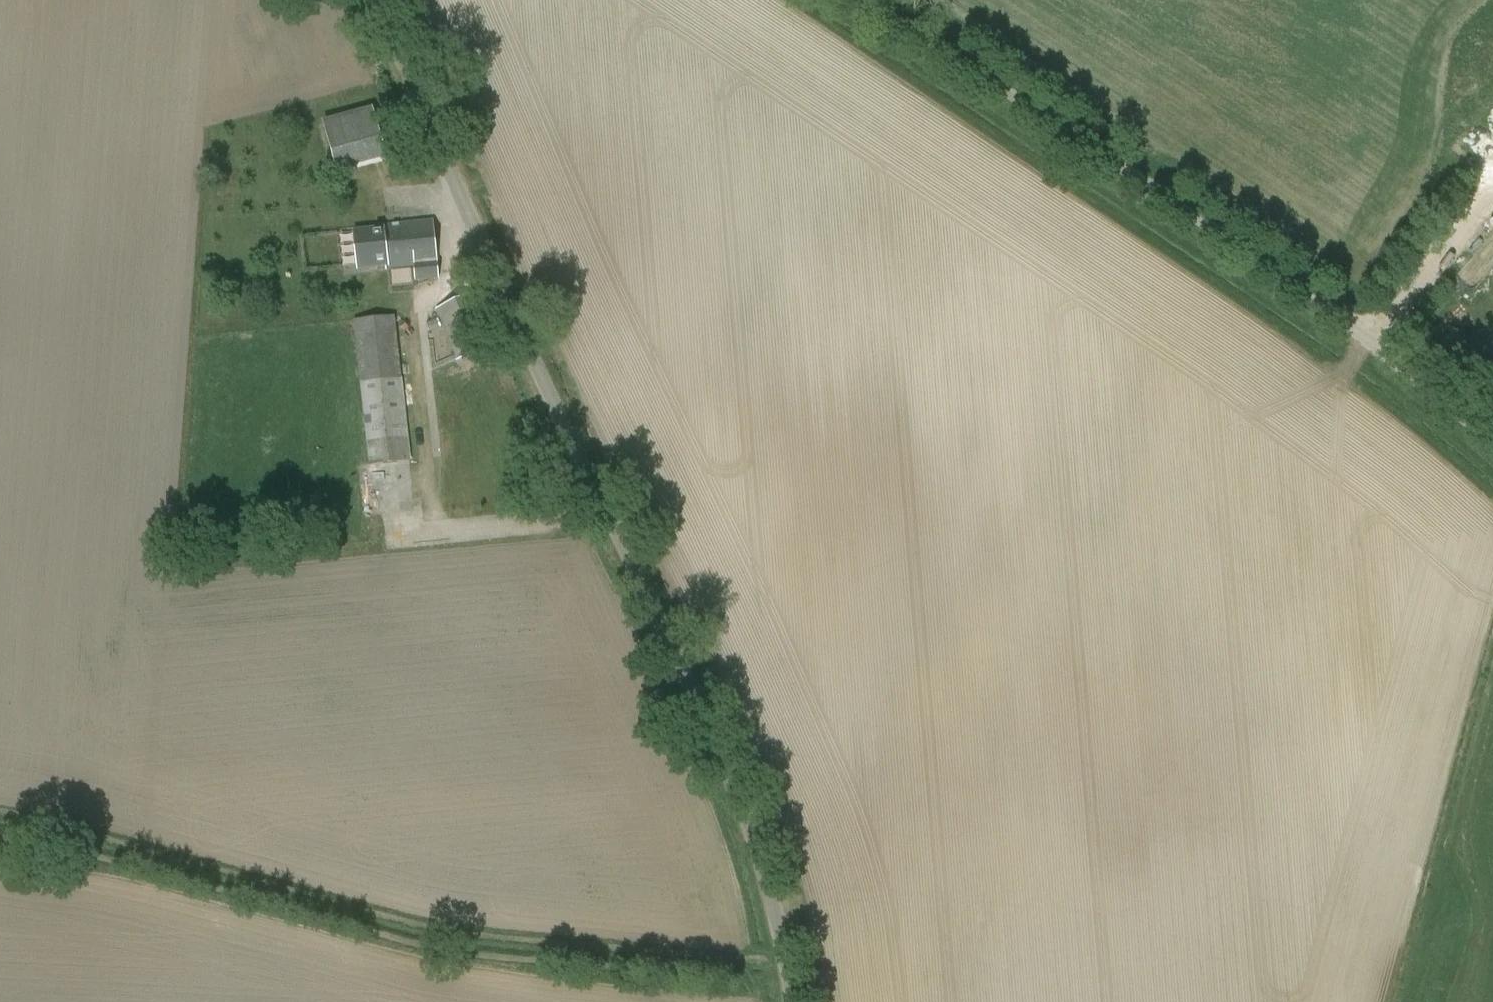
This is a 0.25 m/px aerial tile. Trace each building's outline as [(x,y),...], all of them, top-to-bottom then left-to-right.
[(380,101),(329,119),(346,171),(397,154),(380,101)] [(417,281),(439,279),(433,220),(384,225),(384,229),(355,232),(359,270),(391,267),(391,271),(416,268),(417,281)] [(456,360),(496,343),(474,293),(436,309),(456,360)] [(369,466),(411,461),(396,316),(354,320),(369,466)]
